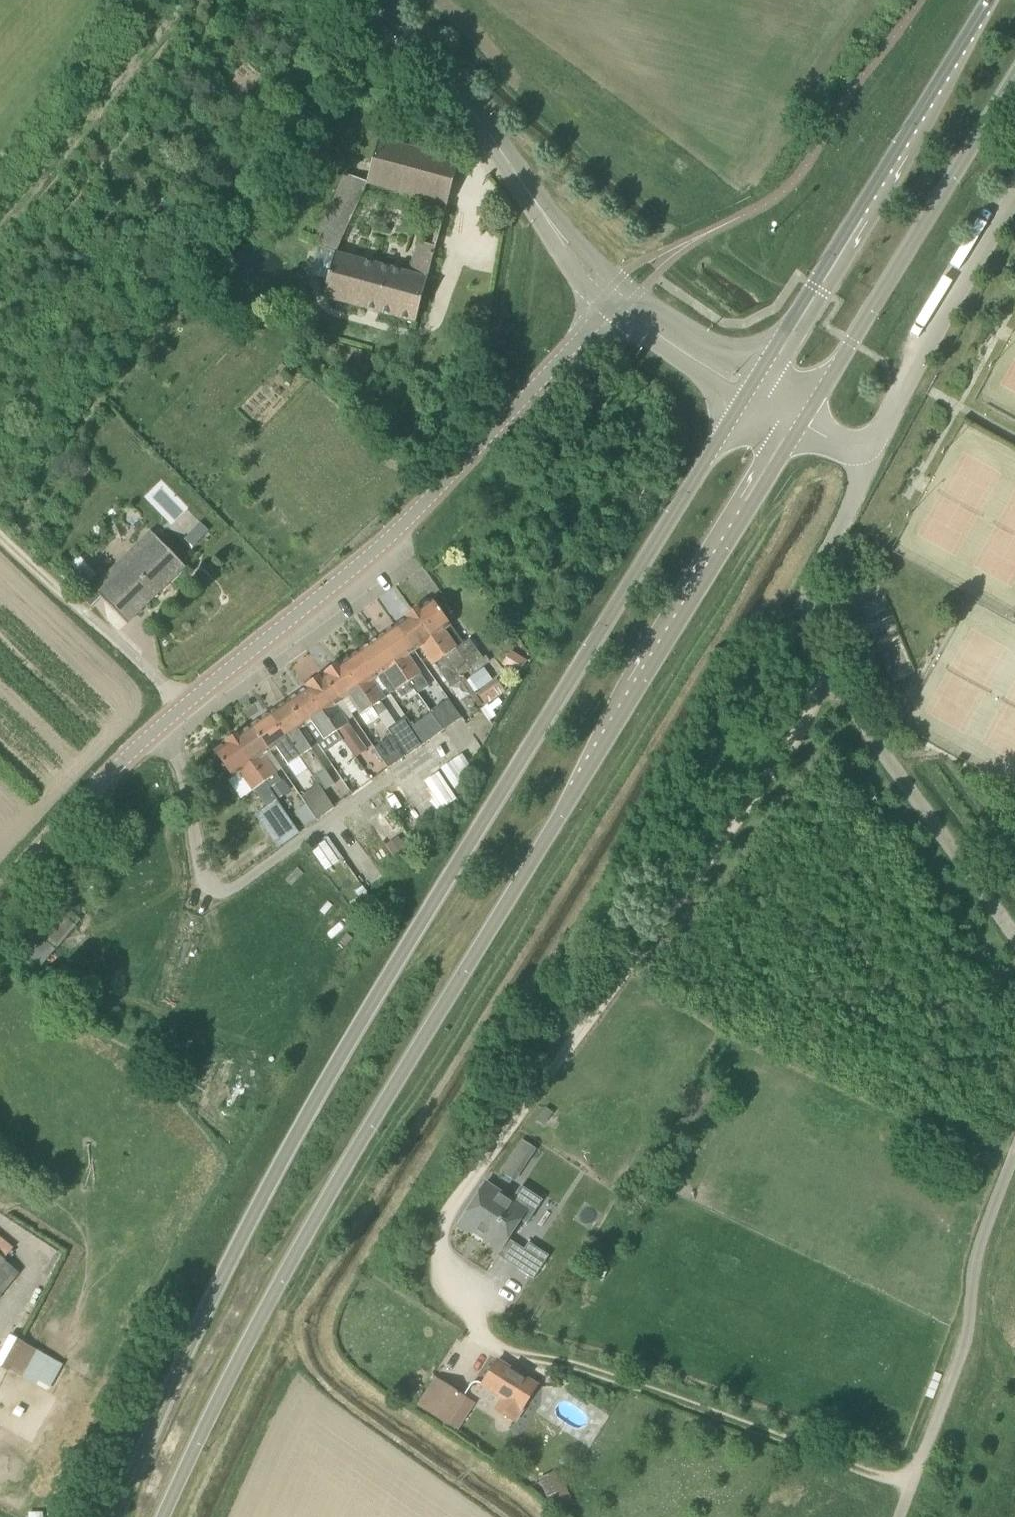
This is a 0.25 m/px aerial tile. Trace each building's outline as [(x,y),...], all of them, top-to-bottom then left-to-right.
[(167,148),(171,141),(154,129),(150,135),(167,148)] [(367,183),(368,184),(434,200),(434,202),(448,205),(460,161),(379,140),(367,182),(367,183)] [(347,174),(314,245),(318,247),(311,275),(327,280),(323,297),(416,323),(436,247),(419,242),(411,275),(336,254),(368,184),(367,183),(367,182),(347,174)] [(200,522),(193,530),(201,537),(208,530),(200,522)] [(185,567),(171,553),(156,537),(98,594),(127,624),(185,567)] [(432,600),(422,607),(422,606),(413,612),(445,657),(458,677),(483,660),(470,641),(457,649),(444,631),(451,626),(432,600)] [(435,664),(445,657),(413,612),(406,619),(396,626),(414,652),(420,648),(433,666),(435,664)] [(429,687),(420,674),(408,656),(414,652),(396,626),(378,638),(414,691),(418,696),(429,687)] [(407,696),(414,691),(378,638),(360,650),(378,677),(384,673),(397,690),(403,699),(407,696)] [(378,716),(386,711),(381,701),(390,695),(378,677),(360,650),(342,663),(341,662),(373,707),(378,716)] [(503,665),(519,674),(527,661),(510,651),(503,665)] [(452,687),(461,682),(458,677),(445,657),(435,664),(451,688),(452,687)] [(348,697),(361,716),(367,725),(379,717),(378,716),(373,707),(341,662),(323,675),(342,702),(348,697)] [(336,732),(348,724),(336,706),(342,702),(323,675),(305,688),(336,732)] [(485,706),(504,692),(496,681),(477,695),(485,706)] [(325,754),(343,742),(336,732),(305,688),(288,701),(306,727),(318,745),(318,746),(320,745),(325,754)] [(430,712),(431,714),(443,732),(444,731),(461,719),(448,700),(430,712)] [(313,778),(325,770),(311,750),(318,745),(306,727),(288,701),(270,713),(300,758),(313,778)] [(288,765),(300,758),(270,713),(251,726),(270,752),(276,747),(288,765)] [(443,732),(431,714),(412,727),(424,745),(443,732)] [(424,745),(412,727),(405,718),(396,724),(387,730),(392,737),(405,757),(424,745)] [(269,790),(281,781),(263,756),(270,752),(251,726),(241,731),(233,737),(269,790)] [(349,748),(360,741),(353,731),(343,739),(349,748)] [(266,808),(277,801),(269,790),(233,737),(225,744),(214,751),(232,778),(239,773),(252,791),(254,790),(266,808)] [(388,768),(405,757),(392,737),(374,749),(376,752),(388,768)] [(440,770),(453,787),(470,768),(461,755),(440,770)] [(277,801),(291,791),(283,780),(281,781),(269,790),(277,801)] [(424,782),(409,791),(426,819),(441,810),(424,782)] [(334,808),(324,793),(318,785),(301,797),(317,820),(334,808)] [(281,806),(259,821),(277,848),(279,847),(298,834),(300,833),(281,806)] [(407,851),(398,837),(385,845),(394,860),(407,851)] [(324,842),(338,862),(342,858),(329,838),(324,842)] [(374,901),(367,906),(372,914),(378,909),(379,908),(374,901)] [(20,922),(9,937),(25,950),(23,953),(41,968),(76,927),(52,906),(37,924),(30,918),(24,925),(20,922)] [(544,1126),(554,1113),(546,1107),(536,1121),(544,1126)] [(514,1181),(538,1150),(523,1138),(499,1170),(514,1181)] [(502,1252),(522,1220),(527,1224),(543,1200),(521,1186),(512,1200),(486,1182),(459,1223),(502,1252)] [(534,1279),(549,1256),(529,1243),(524,1249),(514,1266),(534,1279)] [(0,1360),(0,1366),(24,1377),(37,1348),(11,1337),(0,1360)] [(515,1422),(527,1403),(537,1386),(497,1361),(491,1371),(483,1384),(503,1398),(496,1410),(515,1422)] [(447,1425),(463,1398),(445,1386),(428,1412),(447,1425)] [(546,1493),(563,1486),(556,1471),(539,1478),(546,1493)]
